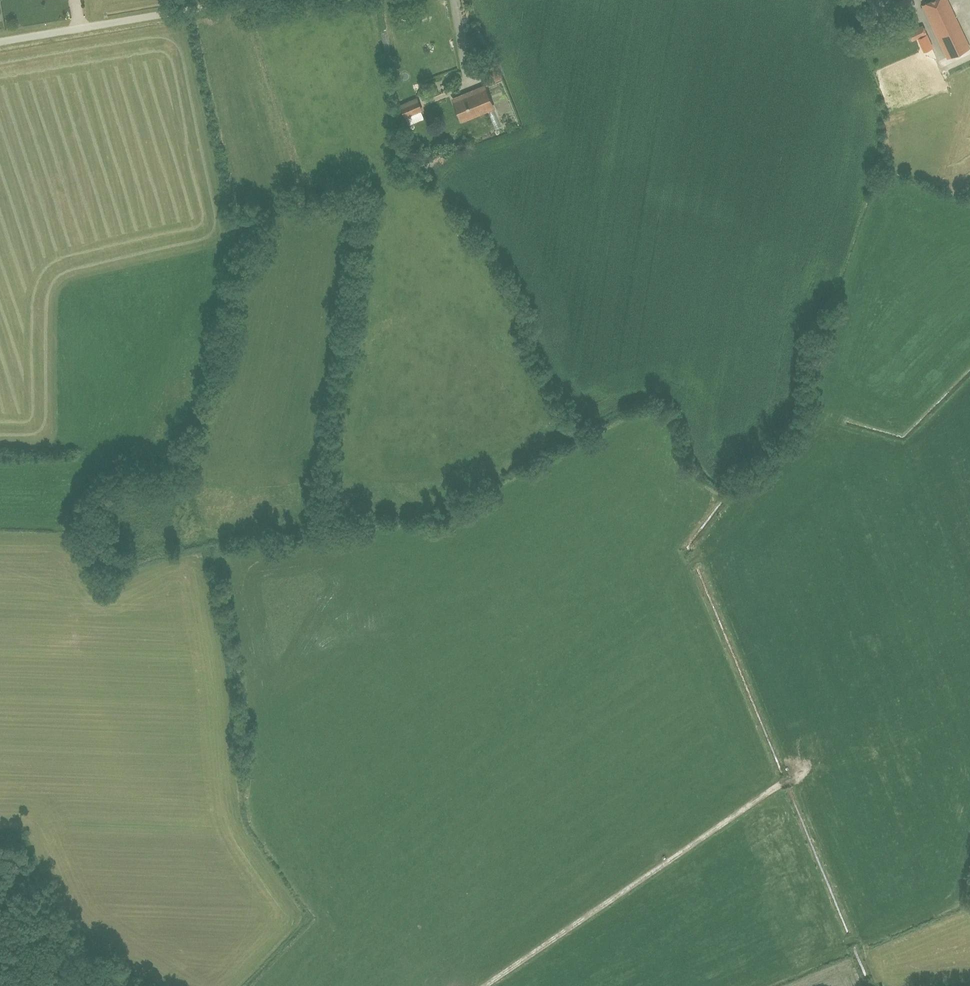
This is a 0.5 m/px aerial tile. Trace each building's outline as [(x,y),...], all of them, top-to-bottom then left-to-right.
[(969,47),(947,0),(935,0),(923,6),(947,58),(969,47)] [(912,40),(925,34),(922,26),(909,32),(912,40)] [(499,65),(484,70),(488,83),(504,78),(499,65)] [(464,88),(459,76),(445,81),(450,93),(464,88)] [(463,119),(493,107),(485,87),(454,99),(463,119)] [(405,117),(421,110),(416,99),(401,105),(405,117)]
